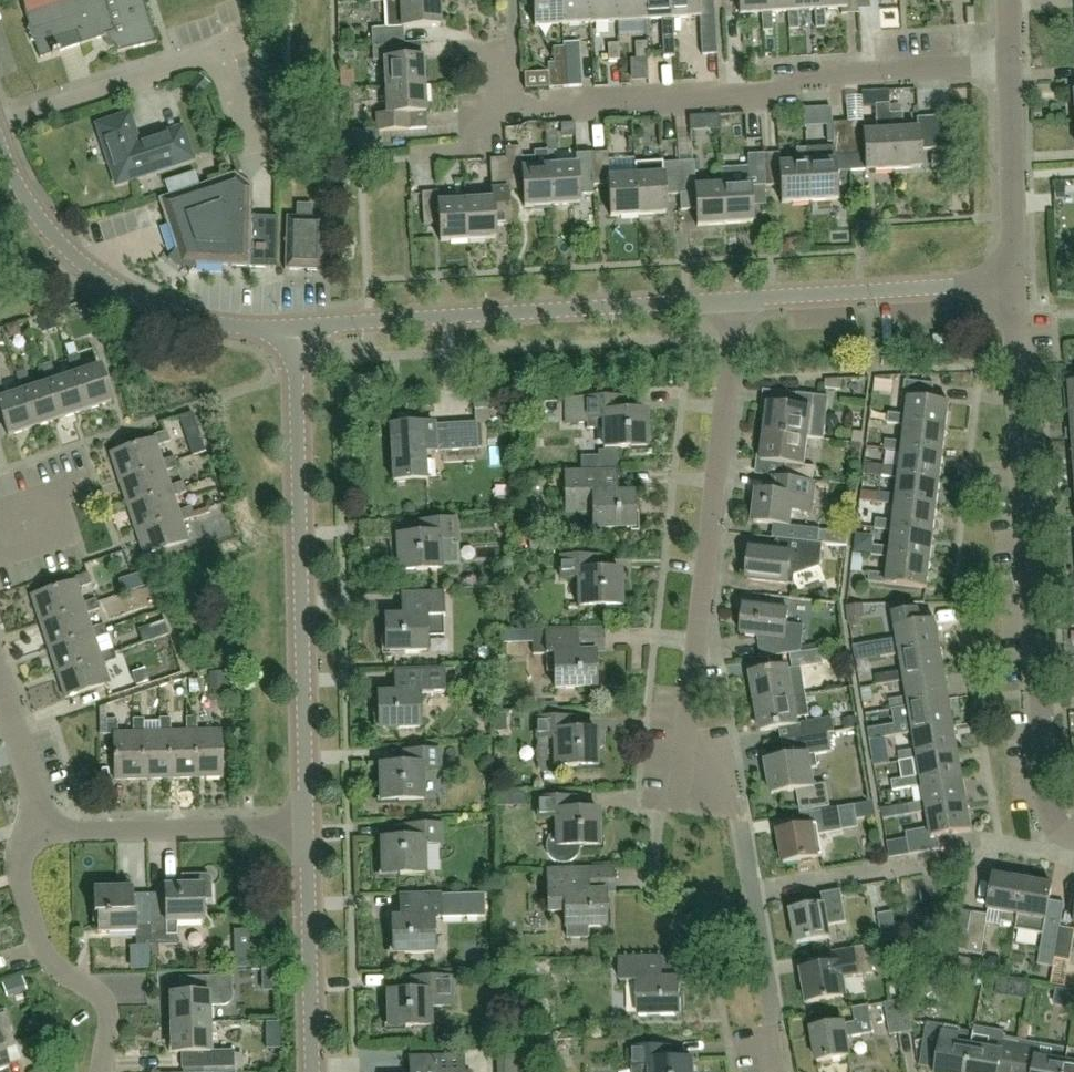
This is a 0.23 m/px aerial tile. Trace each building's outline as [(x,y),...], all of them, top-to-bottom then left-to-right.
[(41,58),(59,52),(82,45),(106,37),(117,53),(157,44),(142,0),(22,0),(41,58)] [(385,30),(372,31),(373,46),(407,44),(406,28),(442,26),(441,0),(421,0),(384,2),(385,30)] [(535,27),(563,25),(562,0),(534,0),(535,27)] [(563,25),(590,23),(589,0),(562,0),(563,25)] [(590,23),(618,22),(617,0),(589,0),(590,23)] [(618,22),(645,20),(644,0),(617,0),(618,22)] [(645,20),(661,19),(664,57),(675,57),(673,19),(672,19),(671,0),(644,0),(645,20)] [(672,19),(673,19),(700,17),(702,54),(718,53),(715,0),(671,0),(672,19)] [(766,0),(739,0),(740,14),(763,13),(764,31),(773,31),(772,12),(766,13),(766,0)] [(766,13),(772,12),(789,11),(790,29),(800,29),(799,11),(793,11),(793,0),(766,0),(766,13)] [(793,11),(799,11),(815,10),(816,28),(825,27),(824,10),(821,10),(820,0),(793,0),(793,11)] [(821,10),(824,10),(841,9),(842,15),(858,14),(858,0),(820,0),(821,10)] [(579,42),(564,43),(567,87),(582,87),(579,42)] [(567,87),(564,43),(563,43),(563,47),(553,48),(554,63),(548,64),(550,88),(567,87)] [(646,43),(635,43),(636,60),(647,59),(646,43)] [(407,44),(373,46),(374,62),(384,61),(386,88),(426,86),(424,58),(407,59),(407,44)] [(619,44),(608,45),(609,61),(620,60),(619,44)] [(665,58),(652,56),(649,75),(662,77),(665,58)] [(200,96),(210,85),(200,75),(190,86),(200,96)] [(176,82),(155,88),(158,99),(179,93),(176,82)] [(377,116),(378,124),(372,124),(373,130),(341,131),(342,147),(381,144),(380,131),(410,129),(410,115),(427,114),(426,86),(386,88),(387,115),(377,116)] [(889,113),(889,104),(890,103),(889,91),(874,92),(875,104),(877,104),(878,130),(863,131),(862,121),(847,122),(850,171),(865,171),(892,170),(889,120),(889,113)] [(892,170),(920,168),(919,150),(950,148),(949,117),(917,118),(917,128),(903,129),(902,113),(901,113),(901,105),(890,106),(890,103),(889,104),(889,113),(889,120),(892,170)] [(117,181),(191,157),(181,129),(137,143),(128,116),(99,125),(117,181)] [(623,149),(624,119),(605,119),(605,149),(623,149)] [(833,147),(805,149),(806,162),(807,183),(809,202),(836,200),(834,172),(850,171),(847,122),(832,123),(833,147)] [(233,147),(228,149),(236,172),(241,170),(233,147)] [(534,158),(523,158),(522,147),(506,148),(507,159),(508,191),(523,190),(524,207),(552,205),(550,166),(549,166),(548,151),(534,152),(534,158)] [(779,154),(763,155),(765,172),(765,187),(780,186),(781,203),(809,202),(807,183),(806,162),(805,149),(796,149),(796,163),(779,164),(779,154)] [(638,215),(636,175),(609,177),(608,152),(592,153),(594,185),(609,184),(611,216),(638,215)] [(577,164),(550,166),(552,205),(580,204),(579,195),(593,194),(592,185),(594,185),(592,153),(577,154),(577,164)] [(765,172),(763,155),(748,156),(749,167),(721,169),(722,185),(724,224),(752,223),(750,188),(765,187),(765,172)] [(493,199),(466,201),(468,240),(495,238),(494,225),(510,224),(508,191),(507,159),(491,160),(493,199)] [(694,161),(678,162),(680,194),(681,211),(696,210),(697,226),(724,224),(722,185),(695,186),(694,161)] [(678,162),(662,163),(635,164),(636,175),(638,215),(666,213),(665,195),(680,194),(678,162)] [(236,173),(159,198),(176,250),(174,250),(174,251),(168,259),(189,275),(195,267),(196,267),(196,264),(250,266),(252,216),(253,187),(236,173)] [(1066,182),(1055,183),(1057,200),(1067,199),(1066,182)] [(468,240),(466,201),(439,202),(438,192),(422,193),(424,224),(439,223),(440,241),(468,240)] [(252,216),(250,266),(275,267),(278,217),(252,216)] [(286,216),(285,269),(323,270),(324,217),(286,216)] [(37,317),(42,334),(58,329),(52,312),(37,317)] [(17,323),(5,327),(9,339),(20,335),(17,323)] [(74,373),(85,409),(112,401),(100,365),(82,370),(77,353),(68,356),(74,373)] [(85,409),(74,373),(56,379),(51,361),(42,364),(48,382),(60,417),(85,409)] [(48,382),(31,387),(25,370),(16,373),(22,390),(34,426),(60,417),(48,382)] [(22,390),(5,396),(0,379),(0,411),(8,434),(34,426),(22,390)] [(826,381),(825,389),(841,389),(841,380),(826,381)] [(906,426),(947,431),(950,404),(932,402),(934,385),(906,381),(904,398),(909,398),(907,416),(889,413),(888,424),(906,426)] [(1070,384),(1070,386),(1066,390),(1066,399),(1071,402),(1072,413),(1073,413),(1073,384),(1070,384)] [(829,398),(786,393),(785,407),(768,405),(764,434),(804,438),(808,438),(824,440),(828,412),(829,398)] [(603,448),(647,448),(647,412),(616,412),(616,399),(566,400),(566,424),(586,424),(586,429),(603,429),(603,448)] [(393,427),(393,439),(391,439),(394,483),(427,481),(426,452),(479,449),(477,424),(436,426),(436,424),(393,427)] [(947,431),(906,426),(903,442),(886,440),(885,450),(903,452),(943,457),(947,431)] [(163,464),(161,461),(156,446),(168,442),(165,432),(151,436),(152,439),(108,454),(117,480),(163,464)] [(861,454),(863,433),(853,432),(852,443),(850,443),(850,449),(856,450),(855,453),(861,454)] [(804,438),(764,434),(761,462),(785,464),(784,479),(813,482),(815,468),(805,467),(808,438),(804,438)] [(901,469),(883,467),(865,465),(864,474),(882,476),(899,478),(940,483),(943,457),(903,452),(901,469)] [(163,464),(117,480),(126,505),(171,490),(170,486),(165,471),(177,467),(173,457),(161,461),(163,464)] [(616,472),(584,473),(583,471),(564,471),(565,515),(593,514),(593,530),(634,529),(633,494),(616,494),(616,472)] [(940,483),(899,478),(897,495),(880,493),(879,503),(896,505),(937,510),(940,483)] [(788,541),(790,527),(791,512),(811,514),(815,483),(782,479),(780,495),(758,493),(754,523),(782,526),(780,540),(788,541)] [(171,490),(126,505),(134,530),(180,515),(179,512),(174,497),(186,493),(182,482),(170,486),(171,490)] [(937,510),(896,505),(894,522),(877,520),(876,529),(893,531),(934,536),(937,510)] [(180,515),(134,530),(143,556),(189,541),(182,521),(194,517),(191,507),(179,512),(180,515)] [(452,545),(452,539),(457,539),(456,521),(425,522),(426,536),(397,537),(399,572),(442,570),(442,565),(458,565),(457,545),(452,545)] [(849,535),(820,531),(819,544),(823,545),(824,544),(848,547),(849,535)] [(934,536),(893,531),(891,548),(874,546),(872,555),(890,558),(930,562),(934,536)] [(780,540),(774,539),(773,553),(751,551),(751,554),(745,555),(744,565),(749,568),(748,581),(794,586),(795,576),(821,568),(823,545),(819,544),(788,541),(780,540)] [(853,554),(851,572),(863,573),(864,555),(853,554)] [(579,608),(622,608),(621,571),(592,572),(592,557),(561,558),(561,579),(579,579),(579,608)] [(930,562),(890,558),(888,574),(871,572),(870,583),(927,590),(930,562)] [(149,585),(145,571),(137,574),(141,588),(149,585)] [(84,607),(83,603),(78,588),(91,584),(87,574),(73,579),(74,581),(31,596),(39,621),(84,607)] [(385,617),(386,653),(387,652),(387,659),(396,659),(396,652),(427,651),(427,637),(444,636),(443,617),(443,594),(402,595),(403,617),(385,617)] [(84,607),(39,621),(47,647),(92,632),(91,628),(86,613),(99,609),(95,599),(83,603),(84,607)] [(801,652),(803,634),(804,627),(787,625),(789,612),(745,606),(741,636),(758,638),(761,659),(790,654),(801,652)] [(893,614),(896,628),(899,645),(881,648),(883,658),(900,655),(940,648),(936,621),(921,623),(918,610),(893,614)] [(168,635),(163,621),(154,624),(159,638),(168,635)] [(92,632),(47,647),(56,672),(100,657),(99,654),(94,639),(107,635),(103,624),(91,628),(92,632)] [(545,629),(545,631),(533,631),(533,655),(546,655),(547,672),(554,671),(555,690),(596,688),(595,653),(578,654),(577,628),(545,629)] [(502,645),(531,644),(530,630),(501,631),(502,645)] [(903,671),(885,675),(875,676),(876,686),(887,684),(904,681),(945,674),(940,648),(900,655),(903,671)] [(100,657),(56,672),(64,698),(109,683),(103,664),(115,660),(112,650),(99,654),(100,657)] [(801,652),(790,654),(793,670),(824,665),(821,650),(801,652)] [(801,674),(789,675),(788,670),(751,676),(755,704),(777,700),(793,698),(793,697),(791,686),(802,683),(801,674)] [(378,694),(379,729),(420,728),(419,694),(444,693),(443,671),(395,672),(395,694),(378,694)] [(226,672),(210,672),(211,693),(226,693),(226,672)] [(945,674),(904,681),(907,697),(890,700),(891,710),(892,710),(949,700),(945,674)] [(502,711),(501,695),(492,695),(493,711),(502,711)] [(793,697),(793,698),(777,700),(755,704),(760,732),(798,726),(797,719),(810,717),(807,695),(793,697)] [(895,727),(885,728),(869,730),(871,741),(887,738),(913,734),(954,727),(949,700),(892,710),(895,727)] [(805,739),(830,734),(836,733),(833,718),(802,723),(805,739)] [(142,719),(132,719),(133,733),(139,733),(140,780),(167,779),(166,732),(158,732),(157,721),(144,721),(144,719),(142,719)] [(192,731),(185,731),(169,732),(169,719),(159,719),(160,721),(157,721),(158,732),(166,732),(167,779),(194,778),(192,731)] [(192,731),(194,778),(221,777),(220,731),(196,731),(196,719),(185,719),(185,731),(192,731)] [(139,733),(133,733),(117,734),(116,720),(105,720),(105,734),(112,734),(113,781),(140,780),(139,733)] [(568,734),(567,720),(537,721),(538,771),(543,775),(557,775),(557,768),(597,767),(597,751),(601,751),(603,748),(603,737),(600,734),(596,734),(596,733),(568,734)] [(954,727),(913,734),(916,750),(899,753),(900,763),(918,760),(958,753),(954,727)] [(830,734),(805,739),(783,742),(786,759),(767,762),(773,795),(798,791),(802,813),(814,811),(831,808),(826,784),(815,786),(812,769),(818,768),(816,756),(833,753),(830,734)] [(380,765),(380,801),(424,800),(423,771),(439,770),(439,751),(408,752),(409,765),(380,765)] [(921,777),(903,780),(891,782),(892,791),(905,789),(916,787),(963,779),(958,753),(918,760),(921,777)] [(924,799),(925,803),(902,807),(903,816),(927,812),(967,805),(963,779),(916,787),(918,800),(924,799)] [(579,852),(580,847),(599,846),(598,812),(570,813),(569,799),(538,800),(538,820),(556,819),(556,834),(553,835),(550,837),(548,839),(547,844),(547,849),(549,855),(553,860),(557,863),(563,863),(567,863),(573,861),(577,857),(579,852)] [(967,805),(927,812),(930,829),(906,833),(907,839),(887,843),(890,858),(940,850),(938,837),(972,831),(967,805)] [(820,812),(822,825),(778,832),(783,863),(822,857),(819,834),(841,831),(840,822),(857,819),(855,806),(820,812)] [(381,840),(381,875),(425,874),(424,845),(441,845),(440,825),(410,826),(410,839),(381,840)] [(587,938),(586,928),(605,928),(604,892),(586,892),(586,871),(546,871),(547,895),(564,895),(564,928),(566,928),(566,939),(587,938)] [(1016,924),(1023,880),(995,875),(989,911),(1004,913),(1002,922),(1016,924)] [(158,946),(177,946),(176,923),(203,922),(202,902),(212,901),(212,900),(211,900),(211,879),(208,876),(183,877),(183,876),(181,876),(182,887),(165,888),(165,895),(148,895),(150,946),(152,946),(158,946)] [(1023,880),(1016,924),(1015,930),(1044,935),(1040,956),(1038,966),(1053,968),(1055,959),(1060,928),(1045,925),(1046,921),(1053,886),(1023,880)] [(131,895),(131,888),(93,889),(94,915),(96,915),(97,933),(137,932),(137,947),(150,946),(148,895),(131,895)] [(846,923),(843,904),(841,890),(821,893),(823,906),(791,911),(797,944),(829,938),(827,926),(840,924),(846,923)] [(440,895),(440,918),(485,918),(485,894),(440,895)] [(908,919),(920,918),(919,894),(907,895),(908,919)] [(404,896),(404,919),(391,919),(392,953),(432,953),(431,918),(440,918),(440,895),(408,896),(404,896)] [(554,897),(541,897),(542,932),(555,932),(554,897)] [(893,912),(879,915),(884,943),(898,940),(893,912)] [(975,913),(972,937),(957,935),(955,949),(969,951),(969,953),(980,955),(986,915),(975,913)] [(1060,928),(1055,959),(1070,961),(1073,940),(1073,930),(1060,928)] [(252,968),(252,930),(234,930),(234,955),(232,958),(232,968),(252,968)] [(870,946),(820,954),(822,967),(802,970),(807,1003),(845,997),(842,979),(874,974),(870,946)] [(517,962),(517,949),(499,950),(499,962),(517,962)] [(991,957),(984,965),(988,975),(998,976),(1004,968),(1001,959),(991,957)] [(638,1016),(679,1015),(678,980),(661,980),(661,958),(620,959),(620,983),(638,983),(638,1016)] [(232,1001),(232,993),(231,977),(179,978),(180,995),(170,995),(171,1024),(209,1023),(208,1007),(225,1007),(228,1005),(232,1001)] [(386,992),(386,1027),(430,1026),(429,1007),(451,1006),(451,978),(415,979),(415,991),(386,992)] [(1000,980),(998,994),(1030,998),(1032,984),(1000,980)] [(908,1000),(885,1003),(890,1036),(913,1032),(908,1000)] [(853,1009),(855,1022),(843,1024),(843,1023),(811,1028),(817,1061),(849,1056),(846,1037),(863,1034),(863,1036),(873,1034),(869,1006),(853,1009)] [(9,1068),(3,1051),(16,1047),(6,1014),(5,1014),(3,1009),(0,1010),(0,1071),(9,1068)] [(973,1033),(958,1031),(959,1028),(926,1022),(918,1066),(937,1070),(936,1071),(966,1071),(968,1060),(973,1033)] [(209,1023),(171,1024),(172,1053),(181,1053),(182,1071),(242,1071),(241,1054),(234,1054),(234,1051),(210,1051),(209,1023)] [(973,1033),(968,1060),(966,1071),(1015,1071),(1021,1042),(1021,1040),(1006,1038),(1003,1031),(974,1027),(973,1033)] [(1021,1042),(1015,1071),(1064,1071),(1068,1050),(1021,1042)] [(693,1059),(663,1060),(663,1047),(633,1048),(633,1068),(650,1068),(650,1071),(693,1071),(693,1059)] [(1068,1050),(1064,1071),(1073,1071),(1073,1051),(1068,1050)] [(497,1055),(497,1071),(521,1071),(520,1055),(504,1055),(497,1055)] [(463,1071),(462,1056),(409,1057),(409,1071),(470,1071),(463,1071)]
